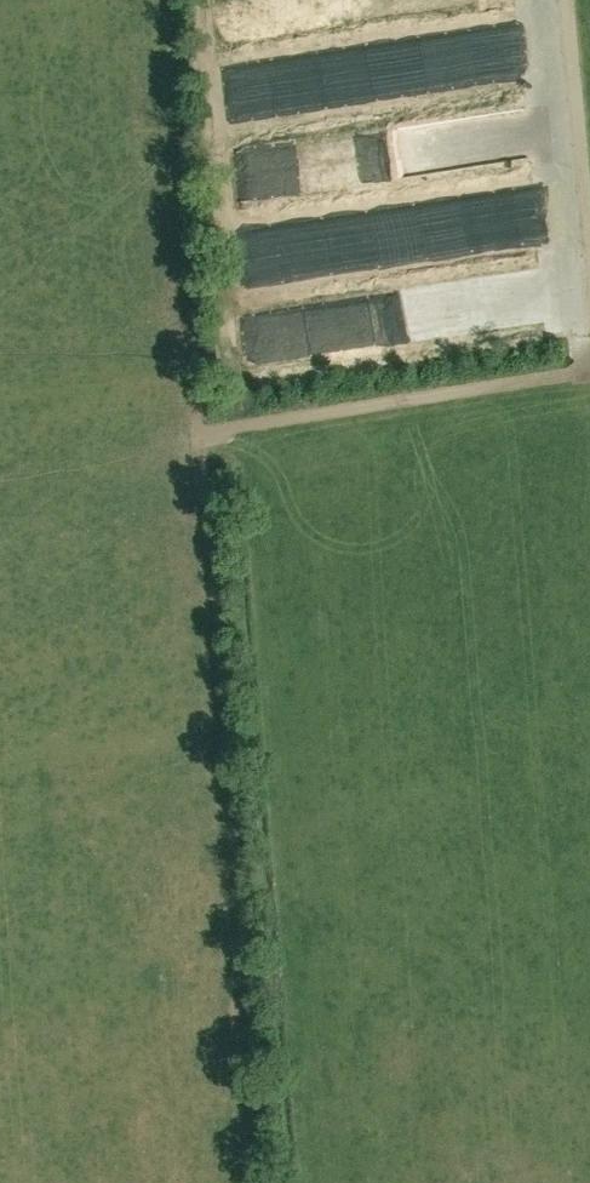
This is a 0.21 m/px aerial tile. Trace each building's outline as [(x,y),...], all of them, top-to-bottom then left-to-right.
[(229,32),(298,28),(297,0),(227,0),(229,32)] [(228,70),(236,114),(246,112),(242,94),(261,90),(256,64),(228,70)]
